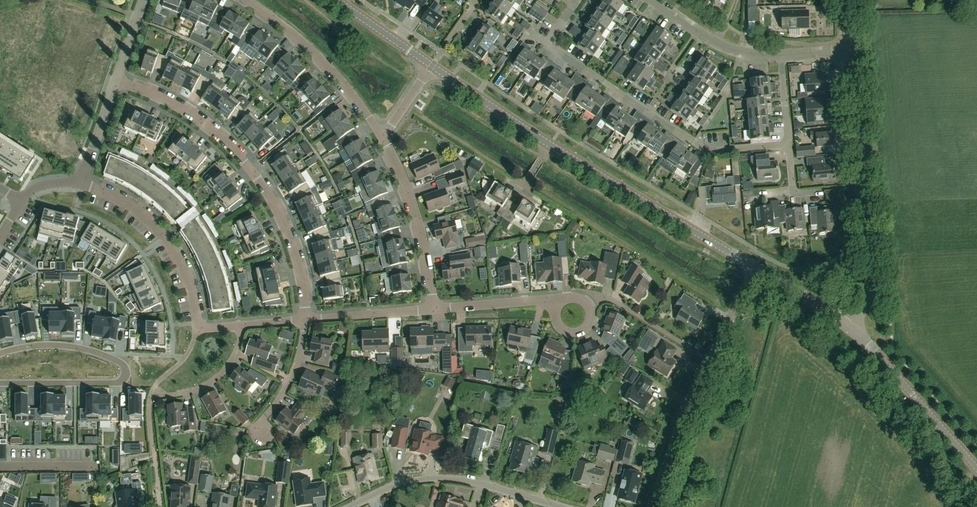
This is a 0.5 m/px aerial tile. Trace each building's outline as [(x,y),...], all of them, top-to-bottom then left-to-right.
[(186,3),(181,1),(181,0),(164,0),(163,2),(178,8),(176,12),(182,14),(184,10),(186,3)] [(186,3),(184,10),(199,17),(207,1),(206,0),(195,0),(192,5),(186,3)] [(395,3),(409,13),(415,4),(422,8),(428,0),(397,0),(395,3)] [(501,0),(493,0),(492,1),(490,0),(487,0),(486,2),(506,15),(512,7),(501,0)] [(599,0),(596,0),(595,3),(599,5),(596,10),(612,21),(615,16),(620,19),(622,16),(617,13),(617,12),(599,0)] [(617,12),(623,4),(617,0),(599,0),(617,12)] [(218,6),(207,1),(199,17),(205,20),(203,24),(208,26),(212,29),(218,18),(213,16),(218,6)] [(506,15),(486,2),(483,6),(487,9),(484,14),(500,25),(506,15)] [(421,21),(435,30),(442,19),(436,15),(441,8),(434,3),(429,10),(421,21)] [(531,9),(544,18),(547,13),(534,4),(531,9)] [(748,22),(755,22),(758,22),(757,7),(748,7),(748,22)] [(544,18),(531,9),(527,14),(541,23),(544,18)] [(589,12),(586,15),(606,29),(612,21),(596,10),(593,14),(589,12)] [(808,11),(782,12),(782,22),(787,22),(787,29),(808,29),(808,11)] [(218,18),(212,29),(217,32),(222,34),(224,30),(229,33),(239,18),(229,12),(223,21),(218,18)] [(606,29),(586,15),(584,19),(588,22),(585,26),(600,37),(606,29)] [(239,18),(229,33),(235,37),(231,43),(236,46),(240,49),(239,50),(248,37),(243,34),(249,24),(239,18)] [(477,33),(493,44),(498,36),(478,22),(475,26),(480,29),(477,33)] [(525,28),(520,25),(516,23),(512,28),(516,30),(512,36),(517,39),(525,28)] [(582,31),(579,35),(599,48),(605,40),(600,37),(585,26),(584,27),(588,29),(586,34),(582,31)] [(656,27),(651,35),(671,49),(673,46),(669,43),(672,38),(663,32),(656,27)] [(248,37),(239,50),(245,54),(253,60),(258,53),(268,39),(259,32),(253,40),(248,37)] [(470,35),(467,38),(487,52),(493,44),(477,33),(474,38),(470,35)] [(599,48),(579,35),(576,39),(580,41),(577,46),(593,57),(599,48)] [(671,49),(651,35),(645,44),(661,55),(664,50),(668,53),(671,49)] [(487,52),(467,38),(464,43),(468,45),(465,50),(481,61),(487,52)] [(278,46),(268,39),(258,53),(263,57),(260,61),(268,67),(276,58),(271,54),(278,46)] [(214,44),(206,40),(203,46),(211,50),(214,44)] [(524,73),(535,57),(529,53),(532,49),(523,43),(510,60),(515,63),(513,66),(524,73)] [(661,55),(645,44),(640,52),(660,65),(662,62),(658,59),(661,55)] [(160,69),(165,57),(148,50),(141,69),(152,73),(153,69),(160,69)] [(640,52),(634,60),(650,71),(653,67),(657,70),(660,65),(640,52)] [(226,60),(230,63),(231,61),(235,56),(231,53),(226,60)] [(280,62),(276,58),(268,67),(272,71),(276,74),(280,71),(284,75),(296,62),(288,54),(280,62)] [(182,65),(165,57),(160,69),(164,74),(162,78),(172,83),(182,65)] [(540,61),(535,57),(524,73),(534,80),(535,78),(540,81),(552,63),(543,57),(540,61)] [(691,63),(711,76),(716,68),(700,57),(697,62),(693,59),(691,63)] [(795,60),(795,68),(805,67),(805,59),(795,60)] [(638,63),(632,72),(652,85),(655,81),(651,79),(654,74),(650,71),(634,60),(634,61),(638,63)] [(236,72),(237,71),(240,67),(231,61),(230,63),(228,66),(230,68),(236,72)] [(305,70),(296,62),(284,75),(289,79),(285,83),(289,87),(293,90),(302,82),(298,78),(305,70)] [(561,70),(552,63),(540,81),(545,84),(543,86),(554,94),(565,78),(559,73),(561,70)] [(711,76),(691,63),(688,67),(692,70),(689,74),(705,85),(708,80),(712,82),(714,79),(711,76)] [(191,70),(182,65),(172,83),(182,88),(191,70)] [(235,75),(236,72),(230,68),(225,74),(232,79),(235,75)] [(829,91),(831,90),(830,84),(828,84),(827,77),(820,78),(819,74),(813,75),(813,69),(812,69),(813,75),(805,75),(807,87),(800,88),(800,93),(797,93),(798,97),(807,96),(807,93),(829,91)] [(191,70),(182,88),(192,93),(194,89),(200,90),(207,79),(191,70)] [(652,85),(632,72),(626,80),(642,91),(646,86),(650,89),(652,85)] [(570,81),(565,78),(554,94),(563,100),(567,95),(572,98),(584,81),(575,74),(570,81)] [(705,85),(689,74),(693,77),(690,82),(686,79),(683,82),(703,96),(709,88),(705,85)] [(751,90),(775,88),(774,83),(770,84),(769,78),(750,80),(751,90)] [(207,79),(200,90),(204,96),(201,99),(210,106),(222,90),(207,79)] [(302,82),(293,90),(297,94),(300,98),(304,95),(308,100),(322,88),(314,79),(306,86),(302,82)] [(584,81),(572,98),(576,101),(575,103),(585,111),(597,95),(591,90),(593,87),(584,81)] [(266,82),(262,87),(263,88),(268,93),(272,88),(266,82)] [(703,96),(683,82),(680,86),(685,89),(682,93),(698,104),(703,96)] [(725,86),(720,83),(717,88),(721,91),(725,86)] [(322,88),(308,100),(309,100),(305,103),(316,116),(325,108),(321,104),(329,96),(322,88)] [(775,88),(751,90),(751,100),(771,98),(770,93),(775,93),(775,88)] [(231,97),(222,90),(210,106),(219,113),(231,97)] [(698,104),(682,93),(679,98),(674,95),(672,99),(696,115),(698,111),(694,109),(698,104)] [(602,98),(597,95),(585,111),(595,118),(597,115),(602,118),(614,101),(605,94),(602,98)] [(237,101),(231,97),(219,113),(228,119),(230,116),(237,118),(249,103),(244,99),(242,98),(240,98),(238,100),(237,101)] [(537,98),(534,105),(543,110),(547,103),(537,98)] [(771,98),(751,100),(747,100),(747,107),(744,107),(745,110),(772,108),(771,104),(766,104),(766,99),(771,99),(771,98)] [(696,115),(672,99),(669,103),(673,106),(670,110),(683,119),(678,125),(682,127),(686,121),(690,116),(693,118),(696,115)] [(808,124),(831,121),(830,105),(822,105),(821,99),(806,100),(808,124)] [(249,103),(237,118),(239,124),(236,127),(244,135),(258,121),(252,114),(257,110),(252,106),(255,103),(253,101),(250,104),(249,103)] [(623,107),(614,101),(602,118),(606,121),(605,124),(615,131),(626,115),(620,111),(623,107)] [(282,114),(277,108),(274,112),(279,117),(282,114)] [(772,113),(772,108),(745,110),(745,115),(748,115),(748,120),(767,118),(767,113),(772,113)] [(332,130),(347,120),(340,110),(331,116),(328,111),(318,119),(322,123),(325,121),(332,130)] [(140,135),(148,116),(142,114),(141,116),(132,112),(128,119),(125,118),(124,118),(125,119),(123,125),(125,126),(124,128),(140,135)] [(626,115),(615,131),(625,138),(629,132),(634,135),(646,118),(636,112),(631,119),(626,115)] [(19,129),(28,133),(36,119),(27,114),(19,129)] [(148,116),(140,135),(155,142),(156,140),(158,141),(166,128),(163,126),(153,122),(155,119),(148,116)] [(655,124),(646,118),(634,135),(638,139),(636,141),(647,148),(658,132),(652,128),(655,124)] [(767,118),(748,120),(749,130),(773,128),(773,124),(768,124),(767,118)] [(347,120),(332,130),(336,135),(330,139),(333,144),(336,148),(338,147),(348,140),(345,135),(354,129),(347,120)] [(258,121),(244,135),(251,143),(266,129),(258,121)] [(773,128),(749,130),(750,141),(769,139),(769,133),(774,133),(773,128)] [(266,129),(251,143),(259,151),(262,148),(268,151),(278,142),(266,129)] [(664,136),(658,132),(647,148),(657,155),(659,153),(664,156),(676,139),(666,132),(664,136)] [(832,133),(823,134),(823,132),(811,133),(811,140),(817,140),(818,147),(834,146),(832,133)] [(22,179),(36,157),(0,134),(0,166),(22,179)] [(182,161),(195,145),(189,141),(188,143),(180,137),(168,151),(182,161)] [(676,139),(664,156),(668,159),(666,162),(677,169),(688,153),(682,149),(685,145),(676,139)] [(351,145),(348,140),(338,147),(341,151),(345,149),(350,159),(366,150),(360,140),(351,145)] [(195,145),(182,161),(195,172),(197,170),(199,172),(204,167),(202,164),(207,158),(198,152),(200,149),(195,145)] [(814,148),(797,150),(798,157),(815,155),(814,148)] [(277,175),(294,164),(284,149),(273,157),(275,163),(271,166),(277,175)] [(322,157),(327,153),(324,149),(319,152),(322,157)] [(366,150),(350,159),(353,164),(347,168),(350,173),(352,177),(365,171),(362,166),(372,160),(366,150)] [(688,153),(677,169),(686,176),(688,173),(693,176),(705,159),(696,153),(693,157),(688,153)] [(184,228),(180,231),(185,238),(184,241),(187,245),(190,249),(192,250),(196,256),(199,263),(198,266),(200,270),(201,275),(204,276),(206,283),(208,291),(207,293),(208,298),(209,303),(211,304),(212,312),(222,311),(222,314),(234,313),(234,309),(231,310),(229,294),(225,278),(220,263),(213,248),(205,234),(196,221),(199,219),(192,209),(189,212),(178,200),(166,189),(154,179),(140,171),(125,163),(111,157),(111,155),(108,154),(105,165),(107,165),(104,175),(111,178),(112,181),(117,182),(121,185),(124,184),(130,187),(137,191),(137,194),(142,196),(145,200),(148,199),(154,204),(160,209),(160,211),(163,215),(167,218),(170,218),(175,224),(179,221),(184,228)] [(418,180),(433,173),(439,170),(433,155),(411,165),(418,180)] [(769,163),(768,156),(750,157),(751,165),(756,164),(758,181),(778,179),(777,162),(769,163)] [(834,180),(833,164),(824,164),(824,157),(806,159),(807,167),(812,166),(814,182),(834,180)] [(480,164),(472,159),(468,166),(476,171),(480,164)] [(460,161),(453,164),(455,169),(456,171),(463,168),(460,161)] [(300,173),(294,164),(277,175),(283,184),(300,173)] [(455,169),(453,164),(441,169),(444,175),(455,169)] [(312,184),(319,180),(310,165),(300,172),(305,181),(309,179),(312,184)] [(713,171),(706,170),(704,177),(711,179),(713,171)] [(368,176),(365,171),(352,177),(354,182),(357,187),(363,184),(366,190),(382,182),(378,172),(368,176)] [(170,177),(164,172),(161,176),(167,181),(170,177)] [(217,197),(233,184),(229,179),(227,180),(221,172),(207,183),(217,197)] [(300,173),(283,184),(289,194),(293,191),(298,195),(310,189),(300,173)] [(462,173),(447,178),(450,188),(465,182),(462,173)] [(647,181),(650,183),(655,175),(652,173),(647,181)] [(735,206),(735,202),(734,188),(735,188),(734,186),(740,185),(739,177),(727,178),(726,180),(726,185),(716,186),(715,185),(712,185),(712,187),(705,187),(707,200),(713,199),(713,204),(728,202),(728,206),(735,206)] [(330,180),(319,185),(322,190),(332,186),(330,180)] [(382,182),(366,190),(360,193),(365,204),(366,208),(379,203),(377,198),(387,193),(382,182)] [(504,219),(512,206),(506,202),(511,194),(494,183),(485,198),(501,208),(497,214),(504,219)] [(238,189),(233,184),(217,197),(221,201),(220,202),(226,210),(227,209),(228,210),(230,209),(232,212),(242,205),(239,201),(242,199),(236,191),(238,189)] [(310,189),(298,195),(298,202),(294,204),(299,214),(317,206),(323,204),(316,187),(310,189)] [(450,205),(444,189),(439,191),(424,196),(429,212),(450,205)] [(837,192),(825,193),(826,201),(838,200),(837,192)] [(690,193),(684,203),(691,206),(696,196),(690,193)] [(197,204),(193,198),(189,201),(190,202),(194,207),(197,204)] [(512,206),(504,219),(511,223),(515,217),(531,226),(540,212),(523,201),(518,210),(512,206)] [(780,224),(778,206),(778,201),(770,202),(771,207),(754,208),(756,229),(773,227),(773,228),(780,227),(780,224)] [(379,203),(366,208),(370,219),(376,217),(378,222),(395,216),(391,205),(381,209),(379,203)] [(353,211),(350,204),(344,206),(342,207),(345,214),(353,211)] [(778,206),(780,224),(787,223),(787,231),(804,229),(802,209),(786,211),(785,205),(778,206)] [(321,216),(317,206),(299,214),(303,224),(321,216)] [(835,231),(834,211),(826,212),(826,207),(821,207),(822,212),(817,213),(816,208),(809,208),(811,226),(818,225),(819,233),(835,231)] [(52,233),(57,214),(45,211),(40,229),(52,233)] [(62,239),(68,217),(67,217),(57,214),(52,233),(50,237),(62,240),(62,239)] [(202,217),(206,223),(210,220),(206,214),(202,217)] [(243,239),(262,230),(259,224),(257,225),(252,214),(237,221),(238,223),(236,224),(243,239)] [(68,216),(67,217),(68,217),(62,239),(73,242),(80,219),(68,216)] [(324,223),(321,216),(303,224),(307,234),(312,232),(316,237),(329,233),(332,232),(329,225),(329,224),(329,222),(327,222),(324,223)] [(395,216),(378,222),(374,224),(377,234),(378,240),(390,236),(388,231),(399,227),(395,216)] [(214,221),(217,226),(222,222),(218,218),(214,221)] [(454,221),(433,226),(437,240),(443,238),(445,249),(457,246),(455,235),(457,235),(454,221)] [(90,246),(100,230),(91,224),(81,241),(90,246)] [(360,226),(364,238),(371,235),(367,224),(360,226)] [(332,232),(329,233),(316,237),(316,244),(311,245),(314,256),(333,251),(337,250),(335,241),(336,239),(344,237),(342,229),(332,232)] [(90,246),(99,251),(109,235),(100,230),(90,246)] [(265,237),(262,230),(243,239),(251,255),(252,254),(254,257),(269,251),(267,247),(263,238),(265,237)] [(99,251),(107,256),(108,257),(118,240),(109,235),(99,251)] [(390,236),(378,240),(377,240),(381,256),(404,251),(402,240),(391,242),(390,236)] [(484,236),(465,240),(467,248),(486,245),(484,236)] [(107,256),(106,258),(116,264),(127,246),(118,240),(108,257),(107,256)] [(558,252),(566,251),(565,241),(557,242),(558,252)] [(497,253),(496,246),(488,246),(489,254),(497,253)] [(333,251),(314,256),(317,266),(336,261),(333,251)] [(404,251),(381,256),(383,268),(385,268),(385,273),(397,271),(396,265),(407,263),(404,251)] [(616,271),(619,255),(605,252),(602,265),(591,263),(590,264),(581,262),(578,277),(588,279),(587,282),(603,285),(606,269),(616,271)] [(27,254),(24,260),(34,266),(37,261),(27,254)] [(463,263),(470,262),(469,255),(455,257),(456,264),(442,266),(444,281),(465,278),(463,263)] [(6,281),(5,281),(9,283),(22,262),(12,256),(15,258),(11,265),(3,259),(0,264),(0,277),(6,281)] [(561,276),(569,275),(567,257),(559,258),(559,259),(544,260),(545,264),(536,265),(537,282),(546,281),(546,283),(562,282),(561,276)] [(259,287),(279,282),(278,276),(275,276),(272,261),(257,266),(258,269),(256,270),(254,270),(256,281),(258,281),(259,287)] [(336,261),(317,266),(319,277),(324,276),(327,281),(341,279),(336,261)] [(519,279),(526,278),(525,266),(518,267),(518,264),(509,265),(509,268),(498,269),(500,287),(512,286),(511,283),(520,283),(519,279)] [(127,274),(131,284),(149,276),(144,266),(127,274)] [(646,290),(650,284),(639,278),(643,272),(632,266),(624,278),(631,282),(624,294),(638,303),(640,299),(643,299),(645,297),(646,296),(647,293),(646,290)] [(397,271),(385,273),(386,278),(391,278),(393,293),(411,291),(409,275),(398,277),(397,271)] [(149,276),(131,284),(135,293),(153,285),(149,276)] [(341,279),(327,281),(326,288),(321,288),(323,300),(343,297),(341,279)] [(281,289),(279,282),(259,287),(263,303),(264,303),(265,306),(273,305),(272,301),(280,300),(278,290),(281,289)] [(135,293),(139,302),(140,302),(157,294),(153,285),(135,293)] [(140,302),(139,302),(137,303),(142,313),(161,304),(157,294),(140,302)] [(696,330),(705,316),(693,309),(697,303),(683,294),(680,300),(679,300),(675,307),(681,311),(676,320),(684,325),(685,323),(696,330)] [(43,308),(43,320),(49,320),(49,334),(61,334),(62,334),(62,308),(43,308)] [(62,334),(61,334),(61,335),(74,335),(74,320),(81,320),(81,308),(62,308),(62,334)] [(26,337),(38,335),(34,309),(15,312),(17,324),(23,323),(26,337)] [(92,338),(103,340),(104,340),(108,314),(96,312),(90,311),(88,323),(94,325),(92,338)] [(13,340),(11,325),(17,324),(15,312),(0,315),(0,340),(0,342),(13,340)] [(617,337),(624,318),(610,313),(602,331),(609,334),(608,335),(603,341),(613,350),(619,344),(614,340),(615,336),(617,337)] [(103,341),(116,343),(119,329),(125,330),(127,318),(120,316),(108,314),(104,340),(103,340),(103,341)] [(142,323),(141,335),(142,336),(142,335),(165,336),(165,335),(166,324),(142,323)] [(445,350),(445,335),(433,336),(432,329),(428,329),(428,327),(422,327),(422,329),(410,330),(411,348),(432,347),(432,351),(445,350)] [(472,345),(491,345),(490,328),(466,328),(466,338),(458,338),(458,353),(473,352),(472,345)] [(533,362),(538,346),(529,345),(528,343),(530,333),(522,331),(522,330),(511,328),(507,344),(516,345),(518,349),(518,352),(525,353),(523,366),(531,367),(533,362)] [(278,337),(291,341),(294,333),(284,330),(283,333),(280,332),(278,337)] [(377,352),(388,352),(388,330),(377,330),(377,332),(362,333),(363,351),(377,350),(377,352)] [(648,331),(639,346),(644,350),(647,346),(652,349),(659,338),(648,331)] [(142,347),(166,348),(166,335),(165,335),(165,336),(142,335),(142,336),(142,347)] [(330,355),(332,340),(320,338),(320,340),(312,339),(310,351),(316,352),(314,363),(327,365),(329,354),(330,355)] [(570,380),(571,362),(562,361),(561,361),(565,349),(557,346),(558,343),(549,339),(541,357),(549,361),(549,363),(558,367),(558,366),(560,367),(557,374),(570,380)] [(257,367),(274,373),(278,360),(268,357),(271,348),(265,346),(266,344),(259,342),(258,343),(250,341),(246,355),(260,359),(257,367)] [(584,370),(608,360),(603,349),(598,352),(594,341),(577,348),(582,358),(580,359),(584,370)] [(670,359),(676,350),(664,342),(658,352),(656,351),(648,365),(667,376),(675,363),(670,359)] [(392,361),(402,361),(402,349),(392,349),(392,361)] [(625,364),(627,362),(621,357),(613,350),(609,355),(617,362),(623,367),(624,365),(625,364)] [(456,369),(456,357),(452,358),(452,372),(461,374),(462,370),(456,369)] [(344,365),(333,363),(332,370),(343,372),(344,365)] [(262,387),(268,379),(254,371),(250,377),(239,368),(230,379),(236,383),(235,384),(235,386),(235,388),(236,390),(238,392),(240,392),(242,392),(244,390),(247,393),(256,382),(262,387)] [(631,369),(624,380),(631,385),(639,374),(631,369)] [(484,371),(483,380),(491,381),(492,372),(484,371)] [(323,386),(332,390),(342,394),(344,381),(337,378),(325,373),(322,379),(306,372),(299,387),(318,395),(323,386)] [(646,393),(653,382),(642,375),(635,386),(633,385),(625,399),(643,410),(652,397),(646,393)] [(445,382),(452,387),(455,381),(448,377),(445,382)] [(517,387),(519,386),(518,389),(523,390),(524,385),(520,384),(520,382),(518,381),(516,381),(514,381),(513,384),(514,386),(516,387),(517,387)] [(271,388),(274,391),(279,384),(276,382),(271,388)] [(213,418),(227,411),(216,391),(202,399),(213,418)] [(28,409),(28,395),(15,395),(15,422),(35,422),(35,409),(28,409)] [(53,419),(53,396),(54,396),(54,395),(41,395),(41,409),(35,409),(35,422),(42,422),(42,419),(53,419)] [(80,409),(80,422),(99,422),(99,396),(99,395),(86,395),(86,409),(80,409)] [(129,395),(129,409),(123,409),(123,422),(142,422),(142,395),(129,395)] [(53,419),(53,422),(72,422),(72,409),(66,409),(66,396),(54,396),(53,396),(53,419)] [(99,396),(99,422),(118,422),(118,409),(112,409),(112,396),(99,396)] [(301,420),(308,411),(298,403),(291,412),(286,408),(276,421),(293,435),(303,422),(301,420)] [(184,432),(197,430),(194,411),(185,412),(184,404),(168,406),(171,427),(183,426),(184,432)] [(243,425),(249,420),(240,410),(234,414),(243,425)] [(470,447),(467,457),(481,461),(486,444),(488,445),(488,446),(488,447),(491,437),(494,437),(493,439),(500,441),(505,426),(498,424),(495,435),(492,434),(493,431),(465,423),(461,436),(469,439),(467,446),(470,447)] [(404,450),(408,429),(394,427),(391,448),(404,450)] [(432,432),(416,429),(411,450),(427,454),(429,446),(432,447),(432,448),(439,449),(442,438),(431,435),(432,432)] [(553,457),(558,432),(547,430),(541,454),(553,457)] [(351,448),(352,431),(341,431),(341,448),(351,448)] [(383,448),(382,434),(372,434),(372,449),(383,448)] [(622,441),(616,462),(628,465),(633,444),(622,441)] [(537,448),(516,442),(510,462),(512,462),(510,469),(528,474),(530,466),(542,470),(545,462),(540,460),(540,459),(534,457),(537,448)] [(601,444),(596,458),(606,461),(606,460),(613,462),(616,451),(610,448),(610,446),(601,444)] [(372,454),(368,455),(368,452),(361,454),(362,457),(353,459),(359,482),(378,477),(372,454)] [(191,456),(187,484),(198,485),(202,458),(191,456)] [(594,465),(577,460),(572,481),(589,486),(590,481),(601,484),(605,471),(594,468),(594,465)] [(278,462),(275,483),(288,484),(291,464),(278,462)] [(135,470),(125,470),(126,480),(135,479),(135,470)] [(25,474),(19,475),(15,483),(23,487),(25,474)] [(201,475),(199,491),(211,493),(214,477),(201,475)] [(310,479),(293,481),(297,506),(313,503),(312,496),(316,495),(316,497),(325,495),(324,482),(310,484),(310,479)] [(634,503),(639,485),(623,481),(618,499),(634,503)] [(132,483),(133,490),(117,493),(118,505),(116,505),(115,506),(136,506),(135,500),(143,499),(141,482),(132,483)] [(248,483),(246,498),(256,499),(256,497),(260,498),(258,506),(274,506),(277,486),(261,484),(261,485),(248,483)] [(190,486),(172,486),(171,500),(173,500),(172,506),(188,506),(188,495),(190,495),(190,486)] [(230,496),(214,493),(211,506),(228,506),(230,496)] [(440,494),(436,506),(460,506),(462,501),(440,494)] [(18,500),(7,495),(4,501),(0,499),(0,506),(15,506),(18,500)]
